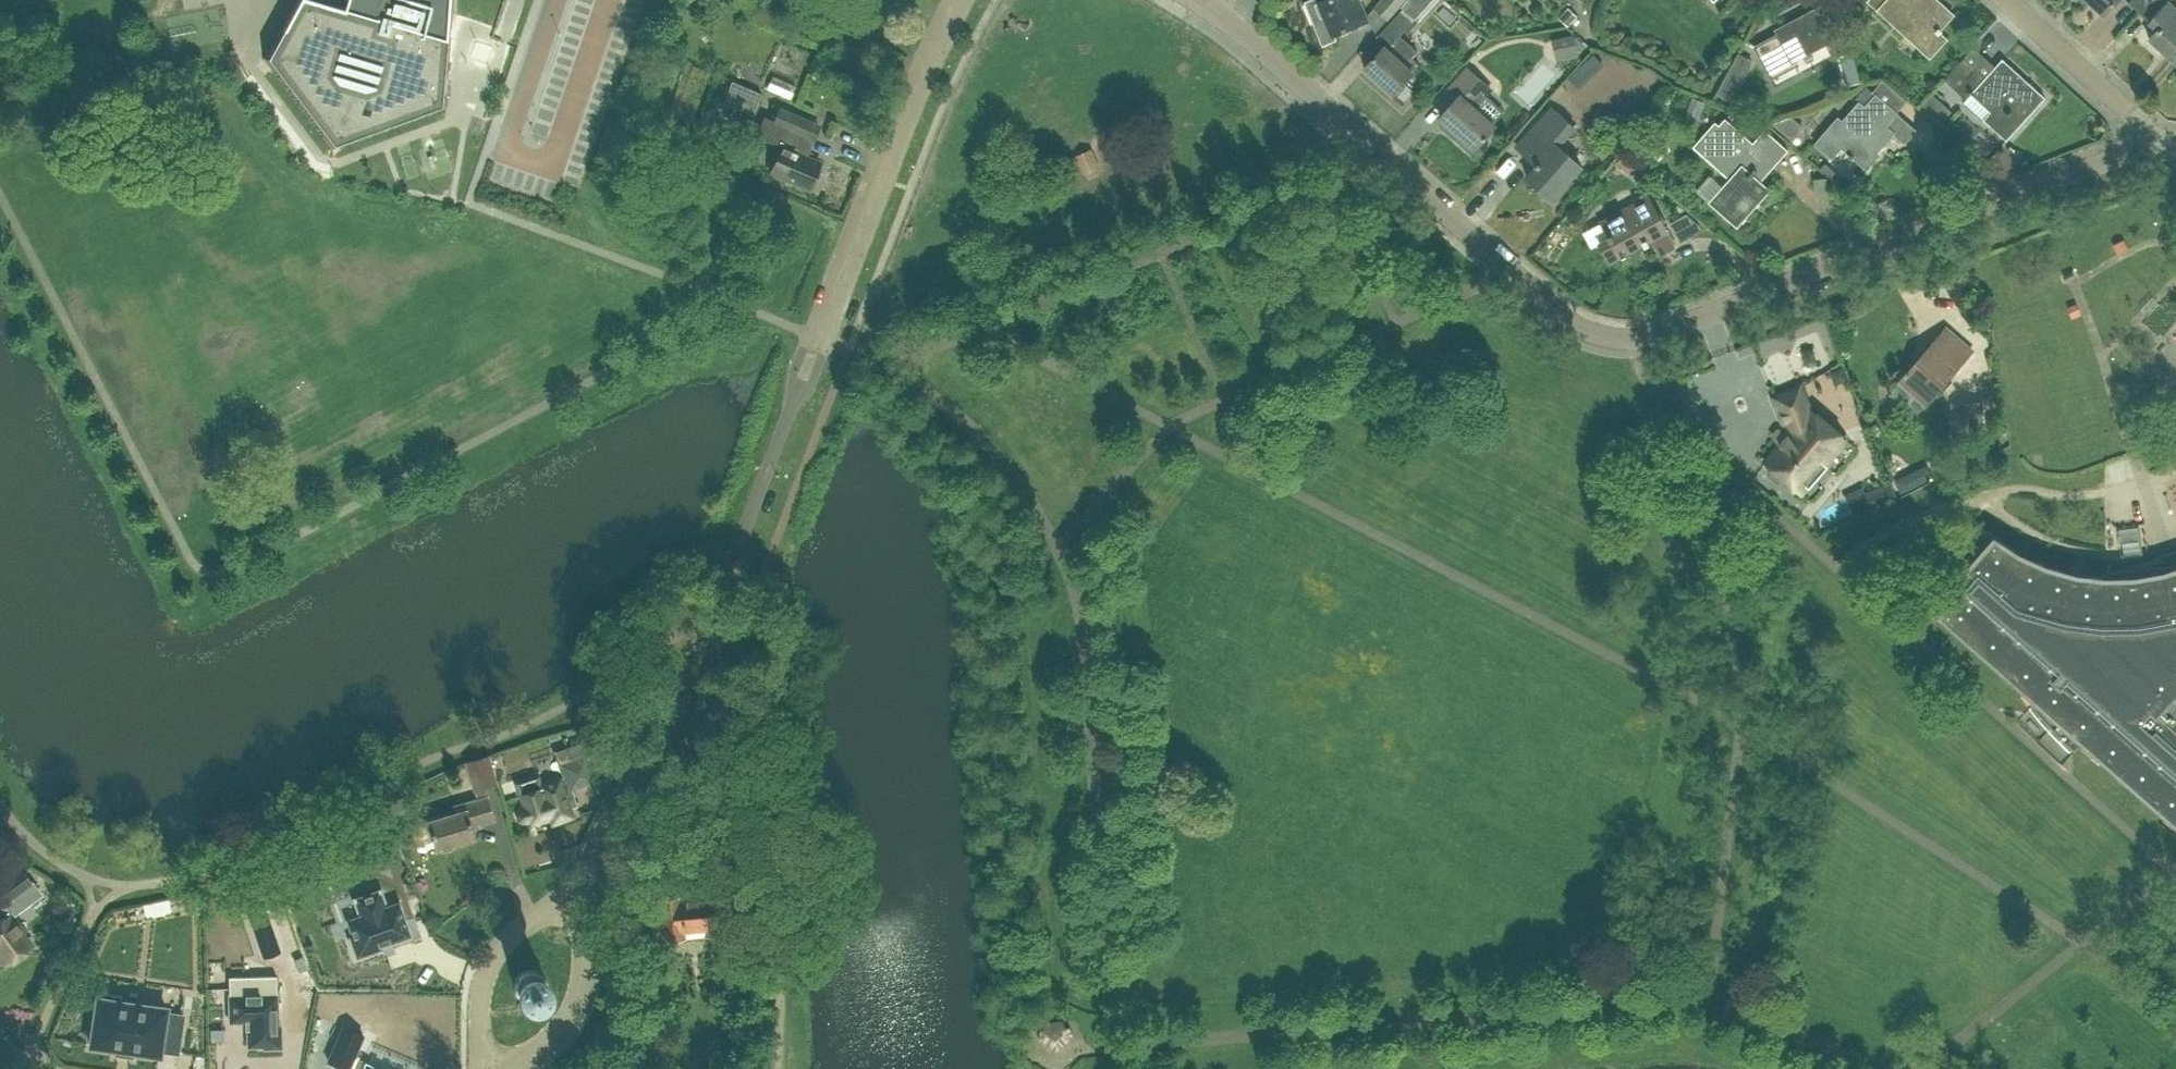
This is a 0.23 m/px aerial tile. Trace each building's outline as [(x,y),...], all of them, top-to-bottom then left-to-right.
[(345,13),(302,0),(301,0),(268,62),(332,142),(441,105),(448,0),(349,0),(345,13)] [(1361,0),(1308,0),(1306,1),(1314,22),(1325,17),(1332,35),(1369,20),(1361,0)] [(1419,0),(1436,15),(1447,2),(1445,0),(1419,0)] [(1867,0),(1929,57),(1944,40),(1936,33),(1954,14),(1939,0),(1867,0)] [(2103,15),(2117,0),(2086,0),(2103,15)] [(2145,0),(2130,0),(2127,3),(2137,12),(2147,1),(2145,0)] [(2170,59),(2175,52),(2175,23),(2172,19),(2175,15),(2175,12),(2165,2),(2168,0),(2150,0),(2149,1),(2138,14),(2156,30),(2148,39),(2170,59)] [(1848,31),(1836,7),(1814,18),(1811,13),(1777,30),(1779,33),(1756,45),(1773,76),(1795,65),(1793,60),(1848,31)] [(1413,18),(1402,8),(1378,35),(1387,42),(1364,67),(1394,94),(1413,72),(1412,71),(1419,63),(1412,57),(1417,52),(1398,35),(1413,18)] [(1444,43),(1460,24),(1442,10),(1426,29),(1444,43)] [(1579,35),(1559,43),(1565,60),(1585,53),(1579,35)] [(1864,78),(1856,51),(1839,56),(1846,83),(1864,78)] [(1986,77),(1964,57),(1944,79),(1965,98),(1971,95),(1989,111),(1983,118),(2006,139),(2045,96),(2003,58),(1986,77)] [(1491,89),(1467,67),(1450,86),(1460,95),(1439,118),(1458,135),(1455,139),(1467,150),(1471,146),(1474,149),(1495,125),(1475,106),(1491,89)] [(731,81),(722,102),(752,115),(761,94),(731,81)] [(1898,112),(1877,94),(1866,106),(1860,101),(1844,119),(1839,115),(1815,142),(1832,157),(1841,147),(1863,167),(1893,132),(1904,142),(1914,130),(1896,114),(1898,112)] [(1704,102),(1691,97),(1683,118),(1697,123),(1704,102)] [(1575,126),(1551,106),(1516,145),(1537,163),(1526,176),(1552,198),(1582,165),(1559,145),(1575,126)] [(780,144),(769,171),(808,188),(820,162),(803,154),(811,137),(804,134),(810,121),(778,107),(772,121),(763,117),(756,134),(780,144)] [(1751,141),(1723,117),(1717,123),(1714,121),(1692,146),(1728,178),(1720,187),(1709,177),(1697,191),(1737,226),(1770,188),(1760,180),(1787,149),(1763,128),(1751,141)] [(1789,118),(1771,124),(1778,130),(1786,137),(1797,125),(1789,118)] [(1087,179),(1107,170),(1098,150),(1078,159),(1087,179)] [(1632,152),(1622,163),(1637,176),(1647,165),(1632,152)] [(1666,230),(1648,197),(1601,222),(1610,238),(1601,243),(1610,261),(1652,238),(1660,253),(1672,247),(1664,231),(1666,230)] [(1972,350),(1946,327),(1899,380),(1925,403),(1972,350)] [(1808,412),(1799,387),(1773,398),(1788,436),(1765,462),(1800,493),(1846,440),(1810,409),(1808,412)] [(2105,570),(2104,578),(2077,574),(2074,573),(2047,566),(2021,554),(2018,553),(1994,537),(1966,569),(1967,570),(1962,577),(1961,576),(1946,590),(1947,591),(1948,591),(1955,597),(1939,615),(2021,688),(2032,704),(2029,706),(2034,712),(2039,718),(2044,724),(2049,729),(2060,741),(2070,750),(2072,748),(2074,749),(2081,741),(2175,824),(2175,697),(2168,690),(2170,687),(2173,685),(2175,682),(2175,563),(2105,570)] [(495,783),(487,756),(465,762),(473,790),(473,789),(476,799),(454,805),(456,812),(426,821),(413,825),(411,835),(414,845),(432,840),(434,848),(439,847),(441,849),(450,847),(451,844),(472,837),(468,826),(491,820),(485,796),(484,796),(482,787),(495,783)] [(585,757),(563,764),(571,790),(582,786),(579,774),(590,771),(585,757)] [(570,816),(558,778),(538,785),(542,798),(523,804),(524,808),(520,809),(517,814),(519,819),(525,821),(528,820),(530,823),(549,817),(551,822),(570,816)] [(4,964),(30,946),(18,930),(21,928),(10,912),(9,913),(2,903),(32,882),(20,865),(0,879),(0,958),(4,964)] [(360,916),(348,920),(353,934),(349,936),(356,956),(381,948),(379,944),(408,934),(397,903),(385,907),(379,891),(355,899),(360,916)] [(721,902),(720,896),(657,903),(661,931),(667,935),(675,935),(680,928),(686,935),(699,933),(704,926),(710,930),(718,930),(723,924),(722,913),(729,912),(731,910),(730,903),(728,901),(721,902)] [(266,911),(249,917),(263,958),(280,952),(266,911)] [(513,986),(513,987),(513,988),(513,989),(513,990),(513,991),(514,992),(514,993),(515,994),(515,995),(516,996),(516,997),(517,997),(517,998),(518,998),(518,999),(519,999),(519,1000),(520,1000),(521,1001),(522,1001),(522,1002),(523,1002),(524,1002),(525,1003),(526,1003),(527,1003),(528,1003),(529,1003),(530,1003),(531,1003),(532,1003),(533,1003),(534,1003),(535,1003),(535,1002),(536,1002),(537,1002),(538,1001),(539,1001),(539,1000),(540,1000),(541,999),(542,998),(543,997),(543,996),(544,996),(544,995),(545,994),(545,993),(546,992),(546,991),(546,990),(547,990),(547,989),(547,988),(547,987),(547,986),(547,985),(547,984),(547,983),(546,983),(546,982),(546,981),(546,980),(545,979),(545,978),(544,978),(544,977),(543,976),(543,975),(542,975),(542,974),(541,974),(541,973),(540,973),(540,972),(539,972),(538,972),(538,971),(537,971),(536,971),(536,970),(535,970),(534,970),(533,970),(532,969),(531,969),(530,969),(529,969),(528,969),(527,969),(527,970),(526,970),(525,970),(524,970),(523,970),(523,971),(522,971),(521,972),(520,972),(519,973),(519,974),(518,974),(517,975),(516,976),(516,977),(515,977),(515,978),(515,979),(514,979),(514,980),(514,981),(513,981),(513,982),(513,983),(513,984),(513,985),(513,986)] [(279,986),(231,988),(233,1033),(250,1032),(251,1057),(267,1056),(267,1058),(285,1057),(284,1039),(281,1039),(279,986)] [(104,992),(103,999),(100,998),(97,997),(96,1001),(97,1001),(91,1041),(90,1041),(90,1044),(93,1045),(93,1044),(116,1048),(115,1054),(132,1057),(133,1050),(156,1054),(159,1055),(159,1051),(159,1049),(176,1052),(182,1015),(165,1013),(165,1010),(166,1010),(166,1007),(163,1007),(117,1001),(118,994),(104,992)] [(327,1061),(345,1068),(348,1068),(363,1034),(342,1025),(327,1061)]
